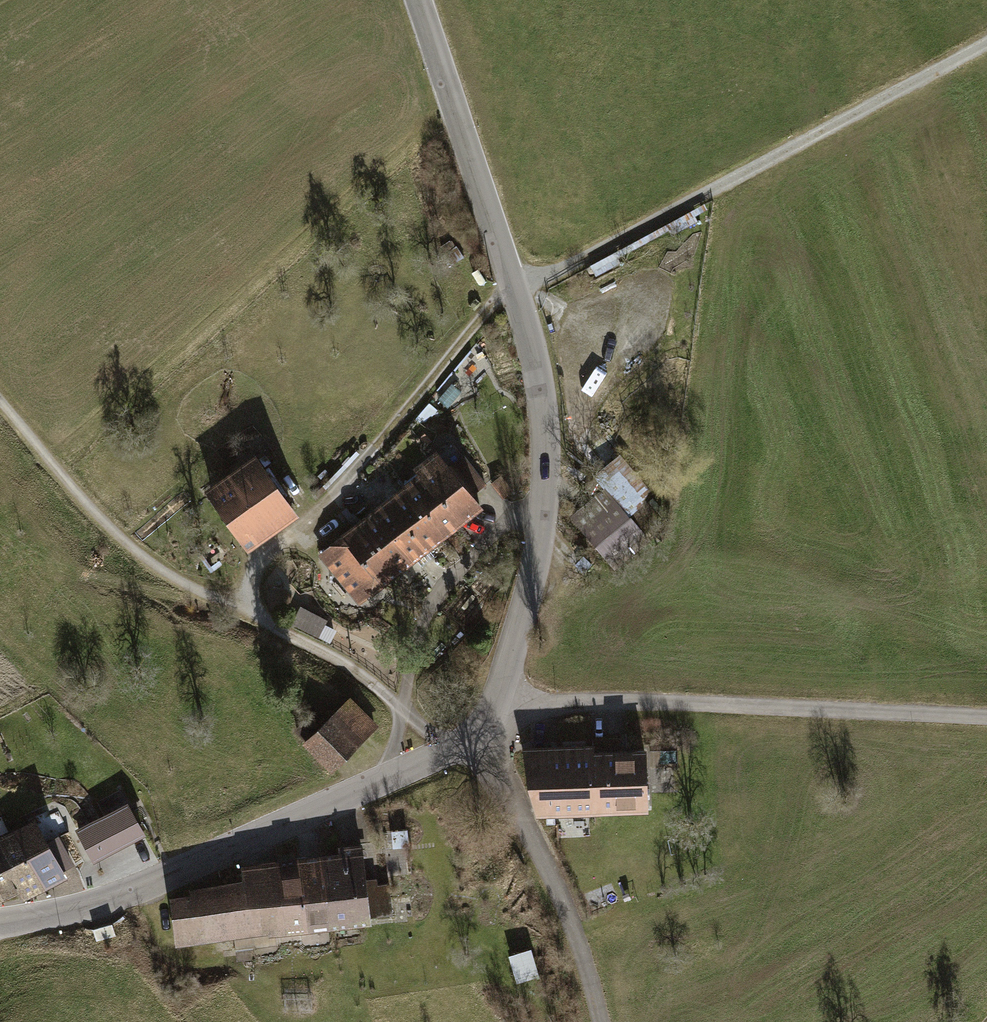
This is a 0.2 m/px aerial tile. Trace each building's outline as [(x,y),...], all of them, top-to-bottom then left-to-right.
[(452,384),(438,399),(447,408),(461,392),(452,384)] [(420,474),(401,489),(441,536),(479,504),(466,489),(476,480),(460,461),(450,469),(436,454),(417,470),(420,474)] [(290,506),(261,465),(213,499),(241,540),(290,506)] [(401,489),(376,510),(395,534),(423,553),(441,536),(401,489)] [(579,540),(608,571),(655,526),(639,510),(625,523),(612,509),(579,540)] [(376,510),(357,525),(398,573),(423,553),(395,534),(376,510)] [(357,525),(320,555),(363,605),(398,573),(357,525)] [(290,623),(324,639),(331,624),(297,609),(290,623)] [(375,728),(348,700),(306,741),(333,769),(375,728)] [(644,751),(593,752),(594,807),(645,806),(644,751)] [(593,752),(526,754),(529,785),(536,809),(594,808),(594,807),(593,752)] [(127,806),(79,833),(94,859),(142,832),(127,806)] [(0,896),(10,891),(18,887),(22,894),(44,885),(53,880),(64,875),(62,870),(71,865),(56,838),(47,842),(37,822),(0,841),(0,896)] [(322,860),(323,862),(331,922),(369,918),(361,847),(342,850),(343,857),(322,860)] [(177,940),(331,922),(323,862),(241,874),(243,892),(172,901),(177,940)] [(112,925),(94,930),(97,941),(115,935),(112,925)] [(529,942),(513,946),(519,970),(535,966),(529,942)]
